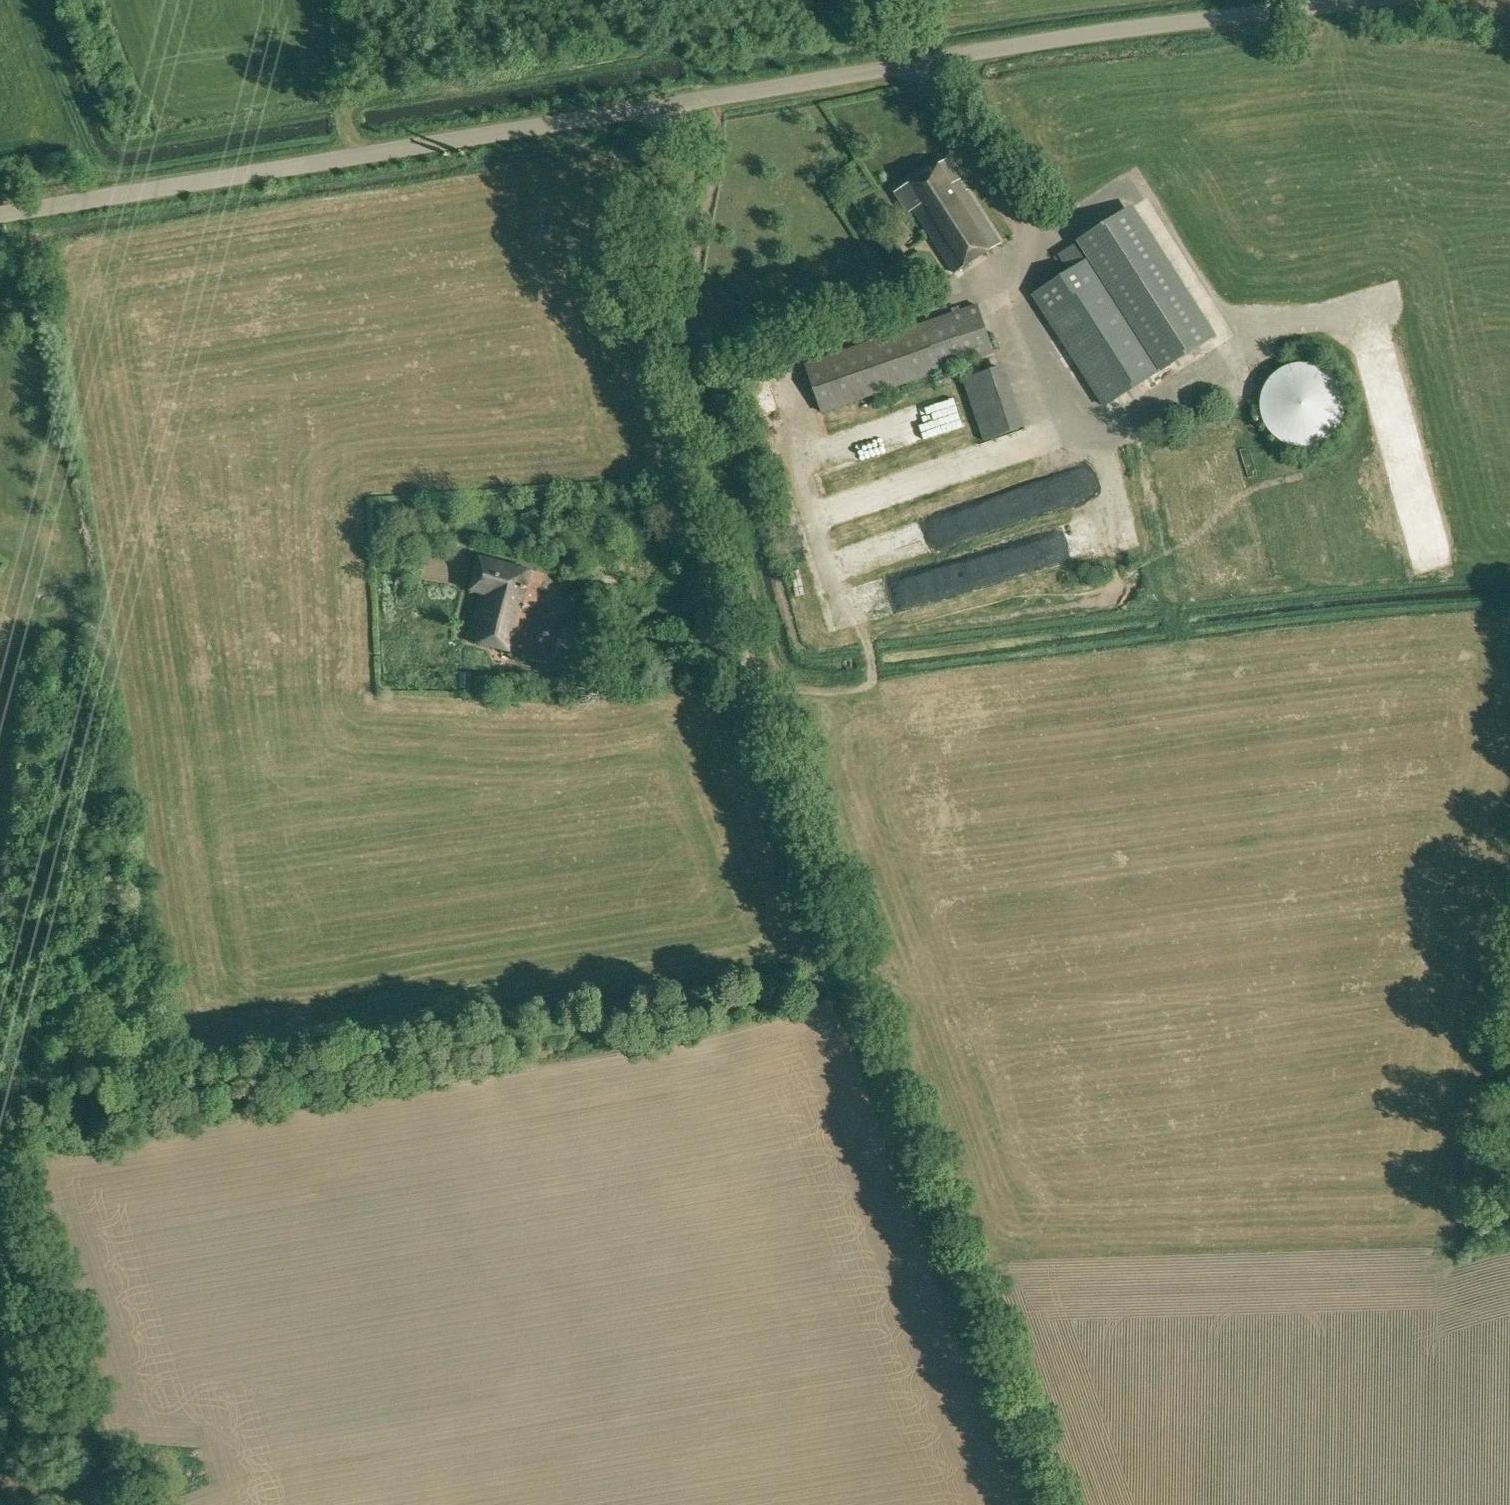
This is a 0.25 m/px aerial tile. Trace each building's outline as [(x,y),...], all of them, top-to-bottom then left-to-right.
[(913,209),(954,272),(1001,242),(960,179),(961,179),(948,159),(896,192),(908,212),(913,209)] [(843,189),(842,184),(838,181),(832,181),(829,186),(830,191),(834,194),(840,194),(843,189)] [(1032,294),(1105,407),(1163,369),(1211,337),(1129,208),(1080,239),(1091,256),(1032,294)] [(962,379),(984,441),(1026,426),(1004,364),(982,372),(979,358),(994,353),(978,303),(805,364),(822,413),(966,363),(971,376),(962,379)] [(1179,396),(1187,408),(1199,400),(1191,388),(1179,396)] [(965,400),(864,439),(874,463),(975,425),(965,400)] [(1047,538),(1059,570),(1100,555),(1087,522),(1047,538)] [(469,639),(521,653),(534,607),(536,607),(544,574),(481,558),(472,591),(481,593),(469,639)]
